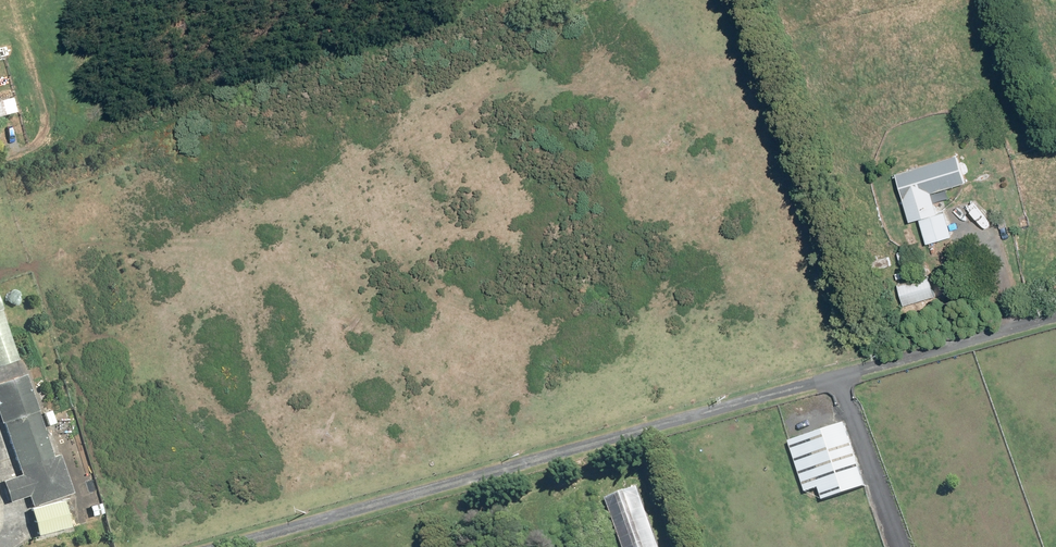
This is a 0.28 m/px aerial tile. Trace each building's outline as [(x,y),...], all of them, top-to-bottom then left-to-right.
[(0,100),(0,118),(15,114),(10,98),(0,100)] [(961,156),(899,175),(913,223),(922,220),(929,245),(954,238),(946,211),(941,212),(935,194),(969,184),(961,156)] [(909,251),(900,253),(903,265),(913,262),(909,251)] [(870,258),(874,272),(893,266),(891,258),(887,259),(885,253),(879,255),(880,261),(879,261),(877,256),(870,258)] [(907,271),(897,274),(898,279),(909,276),(907,271)] [(931,275),(900,285),(906,307),(937,297),(934,287),(939,286),(936,277),(932,278),(931,275)] [(17,360),(0,309),(0,366),(17,360)] [(911,317),(901,321),(903,326),(913,321),(911,317)] [(1,424),(38,411),(26,376),(0,385),(0,420),(1,424)] [(51,411),(44,413),(49,427),(56,424),(51,411)] [(39,413),(4,425),(21,475),(3,481),(10,502),(29,496),(32,507),(74,492),(61,455),(55,457),(39,413)] [(867,486),(846,423),(791,441),(808,492),(821,488),(825,500),(867,486)] [(640,487),(609,498),(626,546),(662,546),(640,487)] [(31,509),(38,535),(71,527),(64,501),(31,509)] [(101,504),(90,506),(92,516),(104,513),(101,504)]
